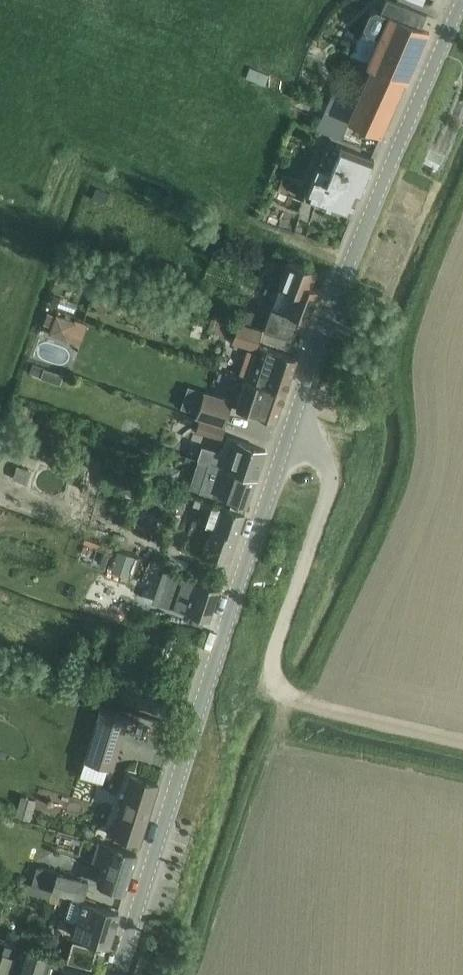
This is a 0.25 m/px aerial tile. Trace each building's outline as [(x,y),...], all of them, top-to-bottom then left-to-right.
[(403,85),(405,80),(408,82),(430,32),(421,28),(427,14),(394,0),(385,0),(380,12),(375,10),(369,12),(364,24),(366,32),(379,38),(368,64),(372,66),(356,102),(333,91),(316,130),(340,140),(348,121),(381,135),(403,85)] [(251,67),(246,78),(265,87),(266,85),(270,76),(251,67)] [(314,177),(306,196),(312,199),(332,207),(350,215),(358,196),(359,196),(375,159),(371,158),(356,151),(342,145),(340,149),(328,144),(314,177)] [(279,234),(291,237),(297,217),(286,213),(279,234)] [(272,307),(264,328),(292,339),(300,317),(309,321),(321,289),(311,286),(317,270),(298,264),(289,260),(280,285),(280,286),(294,291),(286,312),(272,307)] [(57,312),(50,332),(61,336),(68,316),(57,312)] [(238,320),(214,312),(209,329),(232,336),(238,320)] [(232,341),(251,348),(253,340),(259,342),(263,331),(238,322),(232,341)] [(296,358),(260,346),(257,354),(248,351),(240,374),(286,389),(297,359),(296,359),(296,358)] [(44,366),(41,376),(51,379),(54,370),(44,366)] [(246,378),(237,407),(244,410),(257,414),(276,421),(286,389),(240,374),(239,375),(246,378)] [(204,391),(195,416),(198,417),(216,423),(224,426),(232,400),(204,391)] [(20,403),(16,415),(28,418),(32,407),(20,403)] [(200,418),(196,429),(220,438),(224,426),(200,418)] [(202,445),(198,458),(205,461),(256,478),(266,450),(247,444),(241,441),(227,437),(222,451),(202,445)] [(247,507),(256,478),(205,461),(205,463),(209,464),(199,491),(247,507)] [(245,513),(226,507),(199,497),(196,505),(210,510),(206,523),(193,519),(183,547),(228,562),(245,513)] [(111,570),(128,577),(136,557),(117,550),(111,570)] [(155,599),(150,613),(169,620),(186,625),(191,613),(210,620),(220,588),(201,581),(184,576),(174,606),(155,599)] [(172,693),(147,685),(141,706),(166,713),(172,693)] [(84,760),(101,765),(112,768),(128,716),(100,707),(84,760)] [(159,783),(140,777),(131,775),(112,834),(140,843),(159,783)] [(19,808),(13,827),(26,831),(32,812),(19,808)] [(137,854),(118,848),(100,842),(94,860),(104,863),(98,883),(125,891),(137,854)] [(88,882),(57,872),(42,868),(36,886),(63,894),(74,898),(74,897),(82,899),(88,882)] [(73,898),(67,918),(77,921),(73,934),(78,935),(97,941),(97,943),(100,944),(101,942),(109,945),(119,912),(100,906),(83,900),(83,901),(73,898)] [(72,939),(66,959),(91,967),(98,946),(72,939)] [(27,952),(20,974),(99,974),(27,952)]
